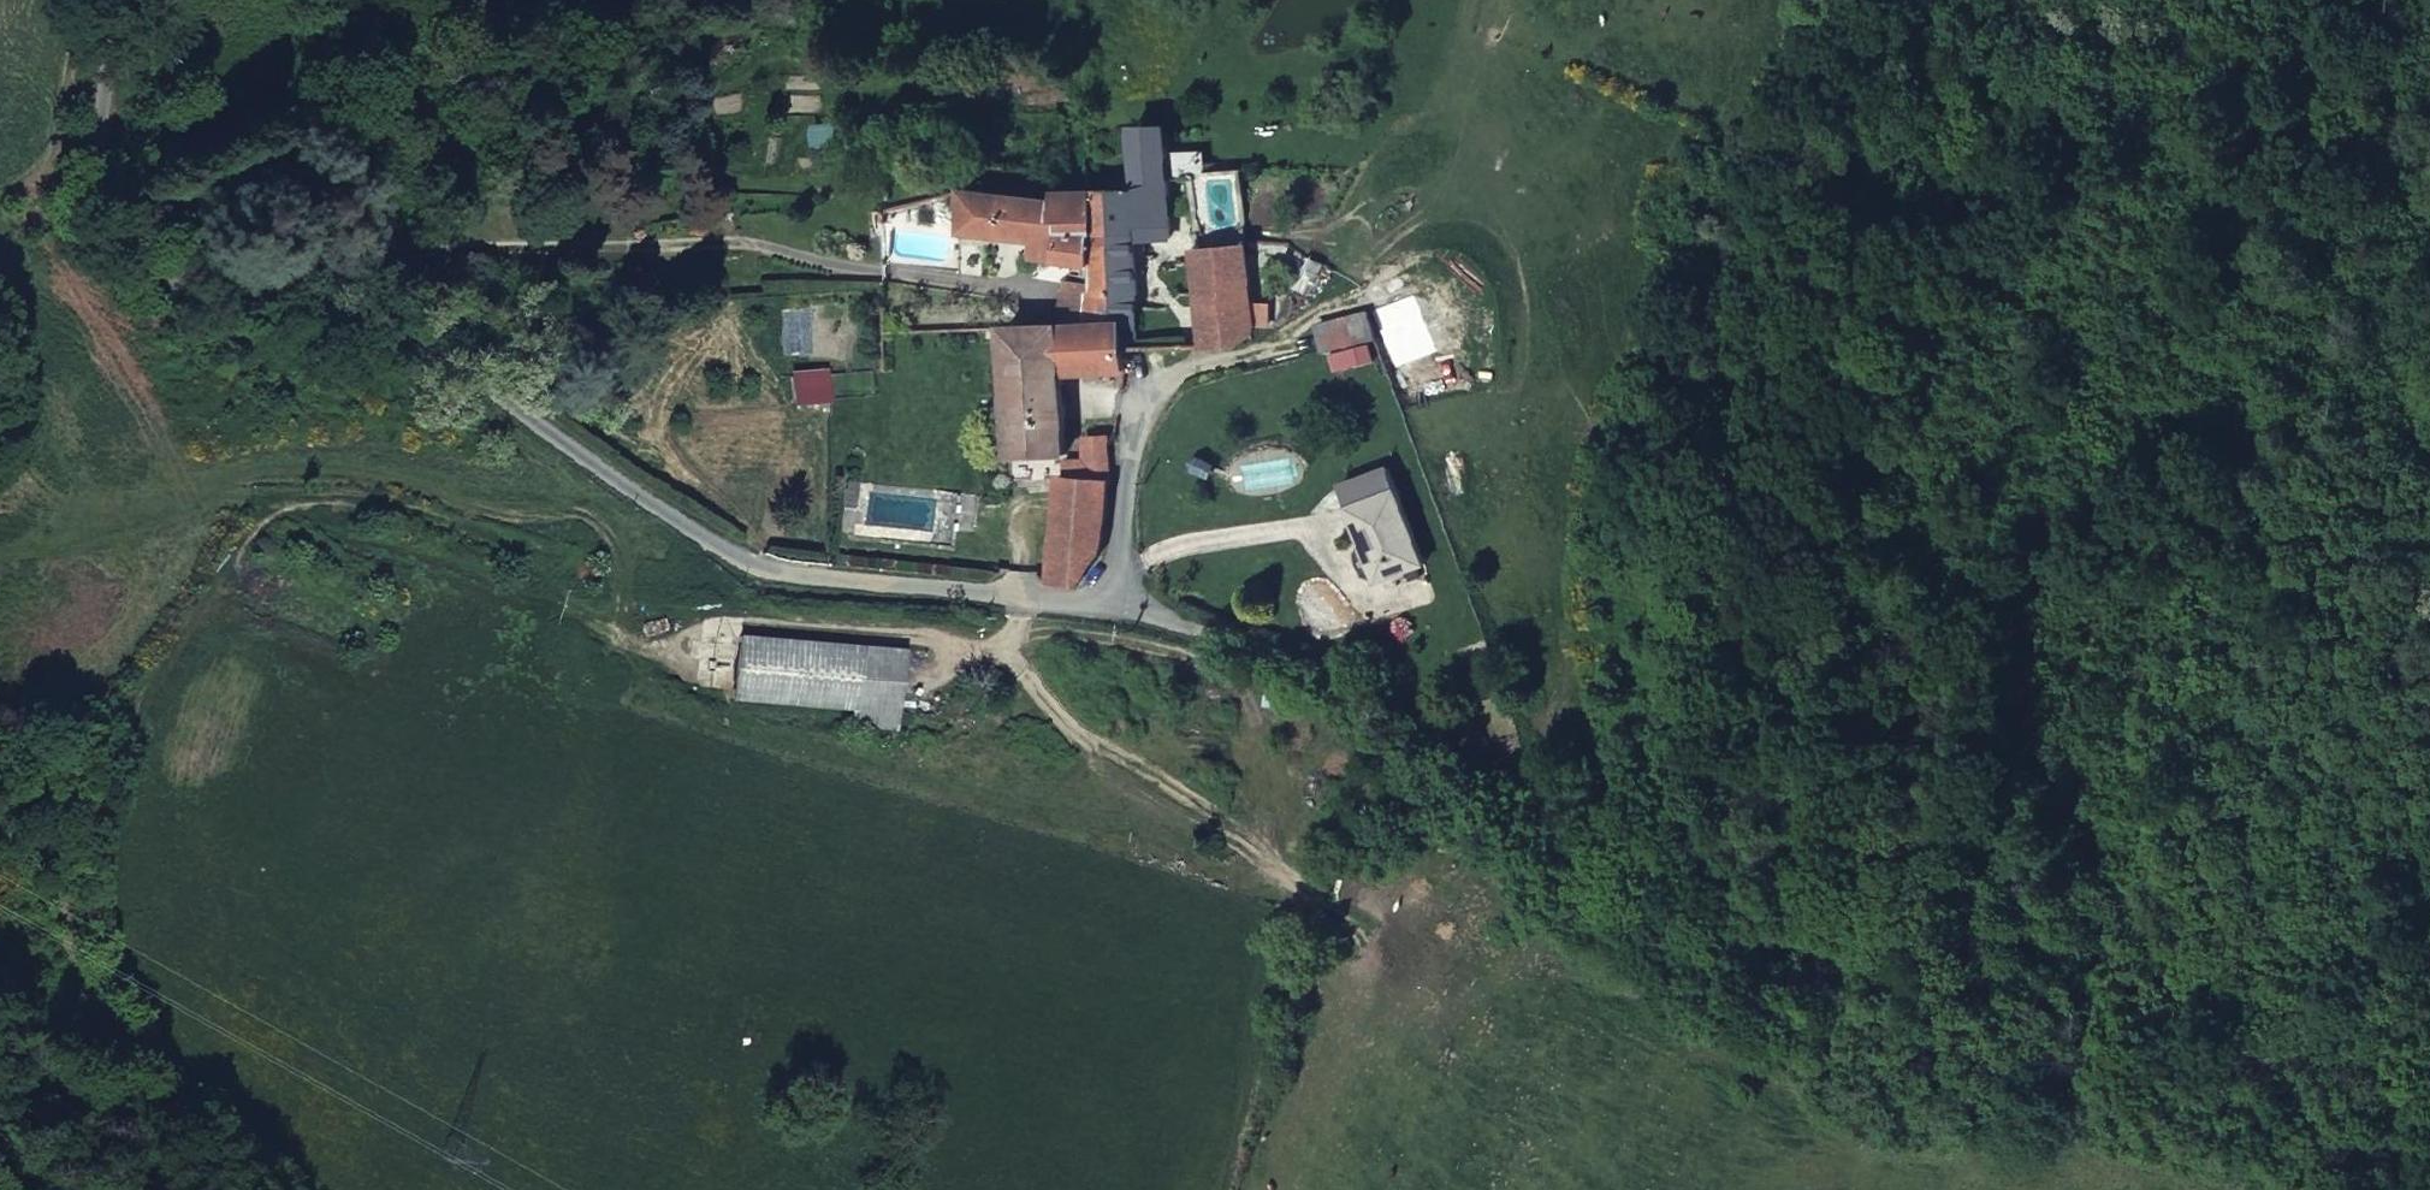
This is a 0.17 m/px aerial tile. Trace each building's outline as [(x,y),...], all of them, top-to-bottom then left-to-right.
[(1132,255),(1128,301),(1158,301),(1158,304),(1167,303),(1164,225),(1163,211),(1197,212),(1201,131),(1170,129),(1167,172),(1134,173),(1134,206),(1133,238),(1132,255)] [(1078,241),(1133,238),(1134,206),(1134,173),(1097,174),(1096,181),(1009,166),(1005,209),(1057,221),(1077,226),(1078,241)] [(1197,212),(1163,211),(1164,225),(1196,226),(1197,212)] [(1285,228),(1233,231),(1235,291),(1289,289),(1285,228)] [(1110,255),(1115,301),(1128,301),(1132,255),(1110,255)] [(1043,301),(1058,302),(1058,288),(1042,289),(1043,301)] [(1289,289),(1235,291),(1237,334),(1290,329),(1289,289)] [(1128,301),(1115,301),(1058,302),(1043,301),(1040,301),(1040,316),(1042,431),(1083,431),(1084,440),(1098,442),(1097,353),(1159,350),(1158,331),(1158,304),(1158,301),(1128,301)] [(1129,529),(1152,456),(1141,417),(1119,420),(1127,455),(1097,455),(1081,525),(1129,529)] [(879,457),(865,454),(858,510),(872,512),(879,457)] [(1412,463),(1364,478),(1392,575),(1441,557),(1412,463)] [(1106,567),(1129,529),(1081,525),(1074,561),(1106,567)] [(885,606),(767,576),(752,642),(870,669),(885,606)]
